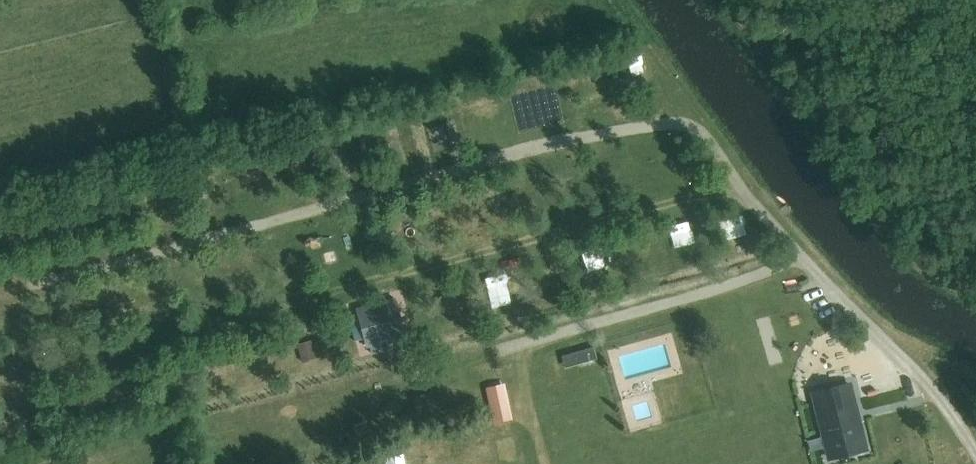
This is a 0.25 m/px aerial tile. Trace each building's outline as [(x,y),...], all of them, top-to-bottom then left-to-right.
[(641,50),(626,56),(634,76),(649,70),(641,50)] [(730,238),(751,236),(749,214),(728,216),(730,238)] [(504,270),(486,275),(492,298),(510,294),(504,270)] [(807,285),(793,288),(796,301),(810,297),(807,285)] [(396,297),(356,308),(367,348),(370,347),(372,354),(393,348),(391,340),(407,336),(396,297)] [(304,339),(308,355),(319,352),(315,336),(304,339)] [(485,387),(494,423),(514,418),(505,383),(485,387)] [(816,402),(830,458),(865,449),(852,393),(816,402)] [(409,450),(393,452),(394,463),(411,463),(409,450)]
